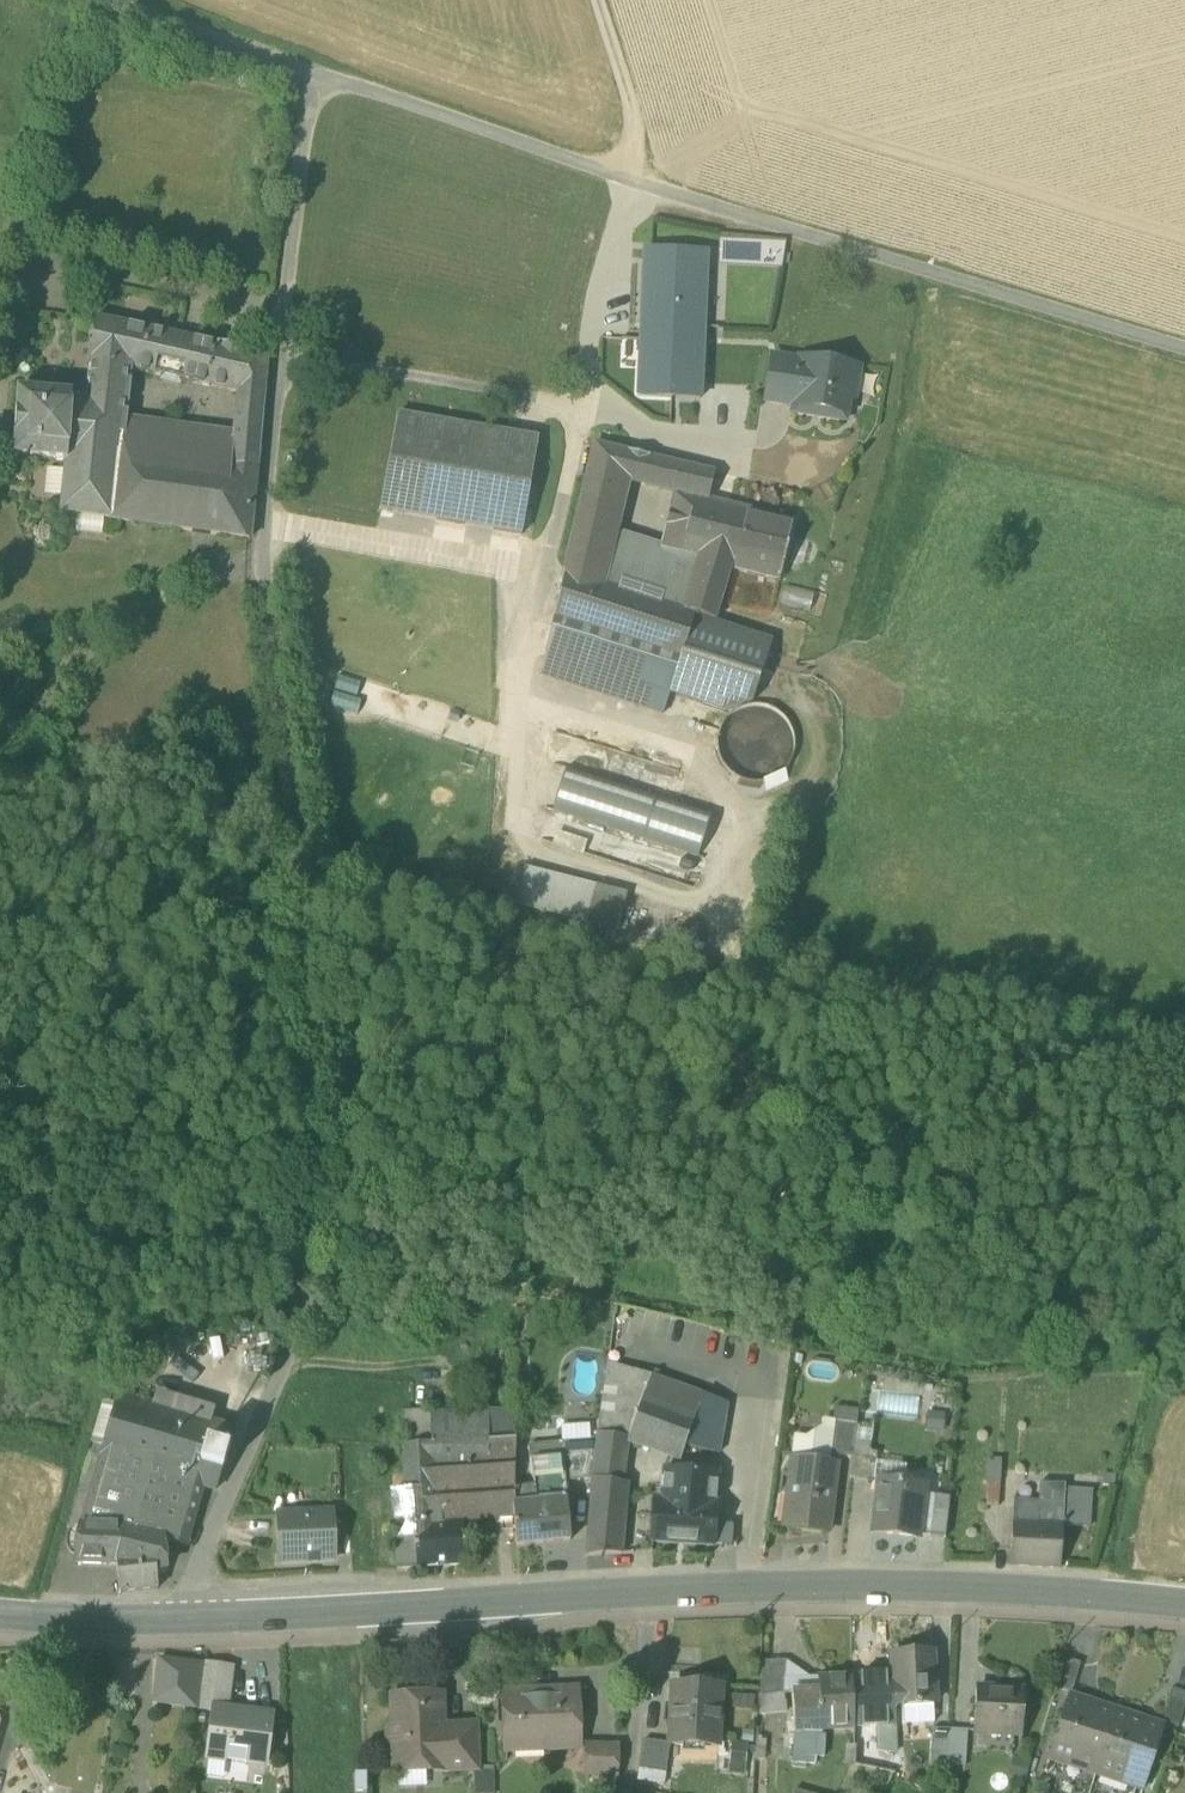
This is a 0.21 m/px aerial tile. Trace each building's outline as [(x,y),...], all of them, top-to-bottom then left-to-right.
[(640,326),(642,326),(702,328),(703,329),(706,254),(644,251),(640,326)] [(97,320),(91,362),(131,371),(172,380),(181,338),(97,320)] [(702,328),(642,326),(639,396),(699,399),(702,328)] [(218,346),(181,338),(172,380),(209,388),(218,346)] [(209,388),(232,393),(252,353),(218,346),(209,388)] [(268,356),(252,353),(232,393),(238,394),(234,437),(231,473),(256,477),(268,356)] [(821,419),(845,423),(849,400),(854,401),(858,371),(800,361),(799,364),(773,359),(766,402),(792,406),(791,414),(813,417),(814,410),(822,411),(821,419)] [(86,396),(71,396),(68,441),(122,445),(131,371),(91,362),(86,396)] [(67,463),(68,441),(71,396),(17,392),(12,459),(64,463),(67,463)] [(380,511),(522,535),(538,441),(397,417),(380,511)] [(162,439),(160,462),(231,473),(234,437),(170,427),(162,439)] [(62,515),(113,522),(121,457),(122,445),(68,441),(67,463),(64,463),(62,515)] [(554,620),(583,630),(593,594),(596,584),(609,532),(621,481),(628,453),(595,445),(562,586),(554,620)] [(621,481),(644,487),(649,458),(628,453),(621,481)] [(250,540),(256,477),(231,473),(160,462),(121,457),(113,522),(150,527),(250,540)] [(715,474),(649,458),(644,487),(673,494),(703,501),(708,502),(709,500),(715,474)] [(673,494),(669,509),(700,517),(703,501),(673,494)] [(731,570),(780,582),(795,521),(709,500),(708,502),(703,501),(700,517),(747,528),(740,551),(737,550),(731,570)] [(747,528),(700,517),(669,509),(660,548),(659,551),(697,559),(681,611),(694,615),(693,618),(714,624),(731,570),(737,550),(740,551),(747,528)] [(596,584),(681,611),(697,559),(659,551),(660,548),(609,532),(596,584)] [(680,661),(693,618),(694,615),(681,611),(596,584),(593,594),(583,630),(680,661)] [(772,643),(714,624),(693,618),(680,661),(670,694),(725,712),(752,704),(772,643)] [(670,694),(680,661),(583,630),(554,620),(540,676),(663,715),(670,694)] [(752,784),(767,782),(780,775),(790,763),(794,748),(792,733),(785,720),(773,711),(759,706),(744,708),(730,715),(721,727),(716,742),(718,757),(725,770),(737,779),(752,784)] [(515,905),(587,923),(595,891),(523,872),(515,905)] [(625,899),(595,891),(587,923),(617,931),(625,899)] [(598,1434),(626,1440),(650,1378),(608,1362),(598,1434)] [(700,1396),(650,1378),(626,1440),(676,1459),(682,1443),(696,1406),(700,1396)] [(77,1563),(117,1564),(116,1557),(164,1552),(163,1539),(185,1545),(202,1486),(217,1490),(222,1472),(200,1465),(206,1443),(229,1450),(234,1432),(120,1399),(83,1527),(82,1527),(78,1541),(77,1549),(77,1563)] [(696,1406),(682,1443),(716,1450),(718,1411),(696,1406)] [(833,1421),(856,1422),(857,1407),(833,1407),(833,1421)] [(431,1415),(433,1446),(436,1502),(430,1502),(431,1527),(462,1525),(515,1522),(514,1504),(514,1492),(515,1418),(431,1415)] [(589,1422),(561,1424),(562,1438),(590,1436),(589,1422)] [(827,1457),(852,1460),(853,1454),(854,1442),(856,1428),(831,1424),(827,1457)] [(619,1484),(626,1440),(598,1434),(592,1480),(619,1484)] [(558,1459),(561,1490),(590,1489),(597,1438),(561,1440),(563,1459),(558,1459)] [(530,1457),(561,1453),(560,1442),(529,1446),(530,1457)] [(869,1444),(854,1442),(853,1454),(867,1455),(869,1444)] [(200,1465),(222,1472),(229,1450),(206,1443),(200,1465)] [(415,1528),(431,1527),(430,1502),(436,1502),(433,1446),(400,1448),(403,1494),(413,1494),(415,1528)] [(867,1455),(853,1454),(852,1460),(850,1480),(869,1482),(873,1456),(867,1455)] [(529,1462),(533,1490),(534,1502),(562,1499),(561,1490),(558,1459),(529,1462)] [(782,1528),(825,1535),(835,1469),(792,1462),(782,1528)] [(661,1472),(657,1504),(713,1508),(716,1477),(661,1472)] [(1100,1487),(1110,1487),(1110,1476),(1101,1476),(1100,1487)] [(616,1505),(619,1484),(592,1480),(587,1537),(618,1540),(623,1507),(616,1505)] [(871,1533),(916,1538),(922,1487),(877,1482),(871,1533)] [(985,1507),(996,1508),(997,1484),(986,1484),(985,1507)] [(1036,1503),(1061,1504),(1062,1487),(1037,1486),(1036,1503)] [(1009,1565),(1059,1568),(1060,1527),(1088,1529),(1090,1488),(1062,1487),(1061,1504),(1036,1503),(1011,1502),(1009,1564),(1009,1565)] [(514,1504),(534,1502),(533,1490),(514,1492),(514,1504)] [(391,1495),(395,1571),(464,1567),(462,1525),(431,1527),(415,1528),(413,1494),(403,1494),(391,1495)] [(567,1544),(562,1499),(534,1502),(514,1504),(515,1522),(518,1549),(567,1544)] [(710,1548),(713,1508),(657,1504),(655,1504),(650,1543),(710,1548)] [(930,1540),(945,1541),(949,1507),(934,1505),(930,1540)] [(278,1515),(280,1562),(335,1559),(333,1512),(278,1515)] [(615,1555),(618,1540),(587,1537),(585,1558),(615,1555)] [(117,1564),(120,1593),(158,1589),(156,1571),(166,1570),(164,1552),(116,1557),(117,1564)] [(892,1655),(892,1673),(894,1705),(903,1705),(933,1703),(935,1703),(932,1653),(892,1655)] [(159,1659),(153,1703),(184,1707),(184,1706),(198,1708),(204,1665),(159,1659)] [(759,1696),(783,1698),(785,1662),(761,1661),(759,1696)] [(1055,1692),(1071,1697),(1079,1668),(1064,1664),(1055,1692)] [(215,1709),(226,1710),(231,1669),(204,1665),(198,1708),(215,1710),(215,1709)] [(892,1673),(853,1675),(855,1727),(877,1726),(895,1725),(894,1705),(892,1673)] [(794,1731),(855,1727),(853,1675),(816,1677),(817,1695),(792,1696),(794,1731)] [(668,1750),(715,1751),(717,1689),(670,1688),(668,1750)] [(550,1743),(551,1749),(579,1748),(579,1746),(577,1690),(542,1691),(542,1694),(503,1695),(505,1744),(550,1743)] [(974,1732),(1022,1734),(1024,1691),(998,1690),(998,1691),(976,1690),(974,1732)] [(1178,1728),(1184,1705),(1184,1696),(1170,1691),(1160,1722),(1178,1728)] [(394,1773),(397,1773),(397,1765),(442,1764),(442,1771),(444,1771),(442,1733),(441,1695),(392,1697),(393,1727),(387,1733),(388,1741),(393,1746),(394,1773)] [(1050,1751),(1097,1766),(1114,1715),(1067,1700),(1050,1751)] [(934,1722),(933,1703),(903,1705),(904,1724),(934,1722)] [(208,1758),(265,1765),(271,1716),(226,1710),(215,1709),(215,1710),(208,1758)] [(1159,1730),(1114,1715),(1097,1766),(1094,1776),(1139,1790),(1159,1730)] [(896,1752),(895,1725),(877,1726),(877,1749),(896,1753),(896,1752)] [(931,1764),(947,1765),(949,1729),(932,1728),(931,1764)] [(948,1765),(966,1766),(968,1730),(950,1729),(948,1765)] [(442,1733),(444,1771),(476,1770),(475,1732),(442,1733)] [(639,1769),(656,1772),(661,1743),(644,1741),(639,1769)] [(505,1751),(551,1749),(550,1743),(505,1744),(505,1751)] [(729,1744),(729,1771),(743,1772),(744,1744),(729,1744)] [(584,1775),(616,1776),(617,1747),(585,1746),(585,1748),(584,1775)] [(1047,1761),(1094,1776),(1097,1766),(1050,1751),(1047,1761)]
